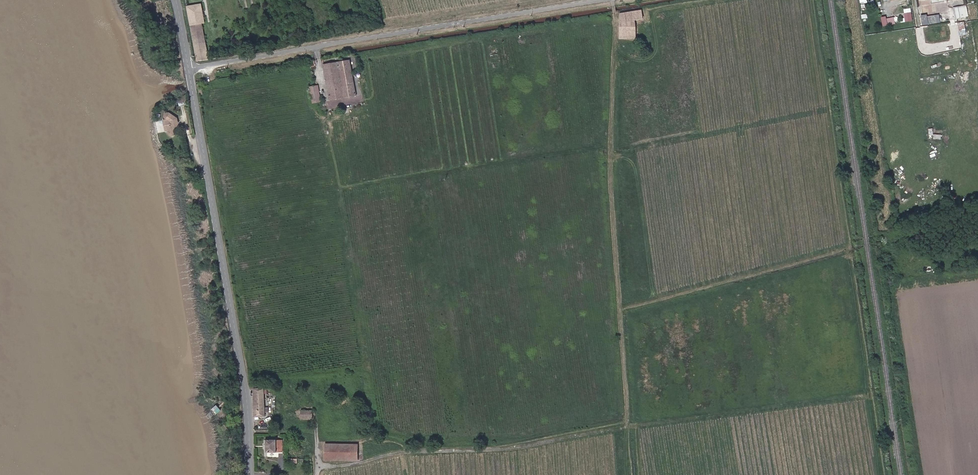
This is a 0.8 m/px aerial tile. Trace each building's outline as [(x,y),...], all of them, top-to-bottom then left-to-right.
[(197,61),(209,60),(202,24),(205,24),(202,4),(187,6),(197,61)] [(966,6),(955,8),(957,18),(968,17),(966,6)] [(905,21),(913,21),(912,8),(905,9),(905,21)] [(642,11),(621,13),(620,39),(635,39),(645,37),(642,11)] [(940,13),(922,16),(923,25),(941,22),(940,13)] [(887,16),(882,17),(884,26),(896,24),(895,16),(888,18),(887,16)] [(964,22),(958,23),(959,31),(965,30),(971,29),(970,22),(964,23),(964,22)] [(357,96),(351,61),(324,65),(330,101),(357,96)] [(318,85),(310,87),(313,104),(321,102),(318,85)] [(182,105),(189,102),(188,95),(178,100),(179,102),(180,101),(182,105)] [(180,127),(179,122),(178,123),(178,121),(179,121),(178,117),(170,114),(169,113),(167,114),(166,115),(165,117),(166,119),(167,120),(164,120),(166,132),(169,131),(169,132),(169,133),(169,134),(170,135),(171,136),(173,136),(174,136),(175,136),(180,127)] [(253,388),(254,417),(255,417),(258,417),(265,416),(265,412),(265,407),(264,388),(253,388)] [(212,410),(216,415),(222,411),(218,405),(212,410)] [(283,440),(266,440),(266,454),(283,453),(283,440)] [(357,460),(357,445),(325,444),(324,460),(357,460)]
